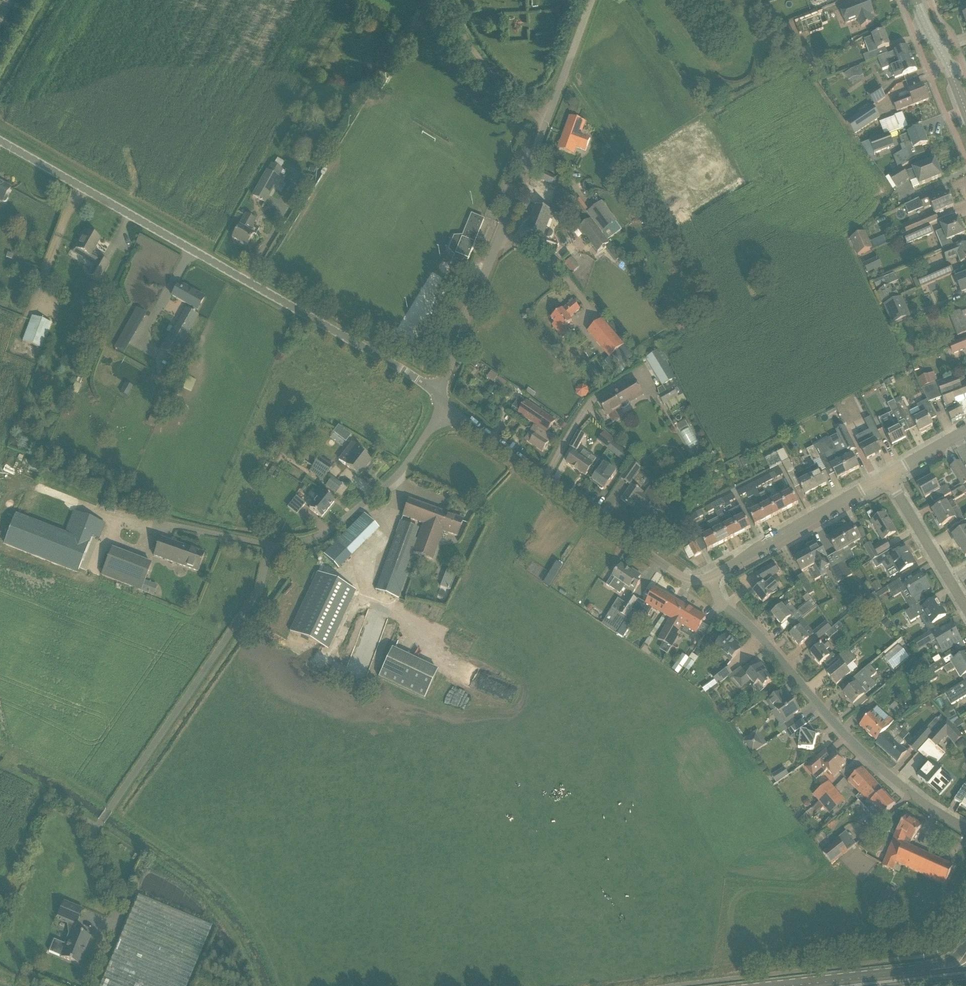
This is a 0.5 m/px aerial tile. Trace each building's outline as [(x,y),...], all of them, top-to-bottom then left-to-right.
[(869,0),(862,3),(861,1),(852,4),(853,7),(840,11),(845,24),(858,19),(861,28),(866,26),(866,27),(869,26),(869,25),(873,23),(870,15),(874,13),(869,0)] [(417,7),(409,22),(413,24),(421,9),(417,7)] [(823,11),(794,22),(799,35),(809,31),(810,35),(824,29),(823,25),(828,23),(823,11)] [(869,54),(863,57),(864,59),(865,63),(877,58),(888,54),(886,50),(885,48),(889,47),(884,33),(875,36),(864,40),(866,47),(875,44),(878,51),(869,54)] [(888,55),(888,54),(877,58),(882,70),(889,67),(893,78),(894,77),(895,79),(917,70),(908,48),(888,55)] [(819,60),(814,53),(813,54),(805,59),(810,66),(819,60)] [(850,85),(864,76),(858,65),(843,74),(850,85)] [(812,74),(817,82),(822,78),(817,71),(812,74)] [(910,97),(894,103),(897,112),(913,106),(929,100),(922,84),(907,90),(910,97)] [(868,94),(875,105),(885,97),(878,87),(868,94)] [(306,108),(311,114),(317,110),(313,104),(306,108)] [(872,106),(847,123),(855,135),(881,118),(872,106)] [(562,142),(586,151),(590,139),(586,137),(588,133),(581,131),(584,123),(571,118),(562,142)] [(906,149),(894,157),(898,169),(898,168),(899,170),(917,158),(916,157),(917,156),(925,154),(922,147),(927,145),(926,143),(928,142),(927,138),(924,138),(921,130),(912,133),(900,138),(902,145),(904,144),(906,149)] [(870,141),(874,154),(894,147),(889,134),(870,141)] [(912,171),(918,187),(932,181),(942,177),(935,161),(926,164),(912,171)] [(606,166),(611,174),(615,171),(610,163),(606,166)] [(267,171),(253,197),(264,203),(279,178),(283,171),(272,164),(268,172),(267,171)] [(886,179),(893,190),(909,179),(905,174),(902,168),(886,179)] [(2,203),(2,202),(4,203),(6,203),(8,199),(8,197),(6,196),(10,189),(4,185),(3,186),(0,184),(0,202),(2,203)] [(576,198),(558,191),(553,203),(559,205),(571,210),(576,198)] [(929,195),(905,206),(909,215),(923,208),(924,209),(932,207),(935,215),(939,213),(940,214),(943,213),(944,211),(954,207),(948,194),(941,197),(939,191),(929,195)] [(602,202),(587,213),(602,233),(602,232),(609,228),(615,236),(622,231),(616,223),(616,222),(602,202)] [(551,231),(549,229),(555,214),(536,206),(526,231),(543,238),(543,237),(548,238),(549,238),(550,238),(552,237),(553,236),(553,235),(553,233),(552,231),(551,231)] [(232,239),(246,247),(253,235),(248,232),(255,220),(246,215),(232,239)] [(452,264),(464,269),(468,259),(469,260),(475,244),(474,243),(484,220),(472,215),(462,238),(452,264)] [(926,218),(915,224),(916,227),(917,230),(923,227),(929,225),(926,218)] [(936,233),(943,250),(953,246),(951,241),(965,235),(958,219),(941,226),(942,231),(936,233)] [(591,221),(581,228),(586,235),(585,236),(598,252),(602,249),(604,251),(605,250),(607,249),(605,247),(609,244),(591,221)] [(907,234),(903,236),(907,245),(914,242),(933,234),(929,225),(923,227),(917,230),(907,234)] [(85,231),(75,248),(90,257),(100,240),(85,231)] [(851,239),(858,255),(872,249),(866,233),(851,239)] [(943,250),(948,263),(959,259),(961,263),(965,262),(965,261),(965,246),(964,241),(953,246),(943,250)] [(866,274),(882,268),(878,257),(862,263),(866,274)] [(92,269),(88,276),(99,282),(109,264),(101,260),(100,260),(95,270),(92,269)] [(569,260),(566,263),(574,272),(577,270),(569,260)] [(917,279),(921,288),(954,274),(950,265),(917,279)] [(955,273),(957,279),(956,279),(962,294),(965,292),(965,269),(955,273)] [(884,278),(873,281),(875,287),(886,283),(884,278)] [(892,290),(890,286),(879,291),(884,303),(899,296),(895,289),(892,290)] [(160,350),(175,358),(199,316),(195,314),(199,307),(204,299),(196,294),(195,295),(190,293),(191,291),(183,287),(181,290),(180,291),(176,288),(171,298),(187,307),(174,328),(173,328),(160,350)] [(899,300),(885,306),(893,324),(907,318),(899,300)] [(552,326),(562,339),(571,332),(566,327),(572,321),(569,318),(580,309),(573,301),(551,319),(555,324),(552,326)] [(114,348),(124,354),(147,314),(137,308),(114,348)] [(958,336),(965,333),(965,322),(964,317),(965,316),(965,309),(961,311),(949,315),(958,336)] [(31,321),(23,342),(42,349),(52,325),(46,322),(32,317),(31,321)] [(602,320),(588,332),(609,359),(618,369),(632,356),(624,346),(602,320)] [(950,346),(953,354),(965,349),(965,340),(950,346)] [(658,351),(645,359),(665,392),(659,396),(664,406),(666,405),(670,410),(686,400),(674,380),(675,379),(658,351)] [(494,381),(505,388),(508,383),(498,376),(494,381)] [(930,376),(919,380),(922,388),(933,384),(930,376)] [(922,389),(927,400),(929,403),(942,398),(941,395),(965,385),(965,381),(964,376),(958,378),(957,377),(922,389)] [(193,390),(196,380),(185,377),(182,388),(193,390)] [(607,397),(599,402),(607,417),(616,411),(621,408),(622,409),(623,410),(629,406),(629,404),(628,402),(643,394),(636,381),(626,386),(607,397)] [(578,387),(576,391),(577,396),(581,398),(586,397),(589,393),(588,388),(583,385),(578,387)] [(952,423),(964,417),(964,415),(965,414),(965,385),(941,395),(942,398),(946,406),(944,406),(948,414),(952,423)] [(124,386),(120,393),(127,397),(131,391),(124,386)] [(902,401),(896,404),(910,431),(909,429),(916,425),(919,433),(920,432),(921,433),(923,434),(927,432),(927,430),(926,429),(927,429),(933,426),(930,421),(936,418),(929,404),(927,400),(917,406),(918,408),(920,412),(911,417),(903,401),(902,401)] [(893,421),(882,427),(888,438),(892,447),(893,447),(892,446),(906,439),(907,439),(904,433),(909,430),(910,431),(896,404),(894,401),(888,404),(889,408),(892,413),(889,414),(893,421)] [(525,440),(543,452),(553,437),(547,433),(555,421),(527,402),(519,413),(536,425),(525,440)] [(156,425),(159,418),(151,415),(148,422),(156,425)] [(856,438),(857,441),(861,448),(862,451),(867,460),(881,453),(877,444),(882,441),(870,418),(864,421),(869,431),(862,435),(856,438)] [(335,431),(333,433),(346,443),(351,436),(344,431),(338,427),(335,431)] [(597,439),(601,434),(591,427),(587,432),(597,439)] [(690,427),(681,431),(688,447),(697,444),(690,427)] [(570,447),(577,451),(585,436),(578,432),(570,447)] [(604,432),(597,440),(607,448),(614,440),(604,432)] [(840,445),(834,448),(848,474),(859,469),(854,460),(852,455),(850,452),(855,449),(852,443),(849,437),(848,434),(841,438),(840,438),(843,444),(846,449),(842,451),(840,445)] [(280,436),(276,445),(281,448),(285,439),(280,436)] [(613,443),(607,449),(618,458),(618,457),(624,450),(614,441),(613,443)] [(351,470),(359,476),(371,462),(358,451),(359,449),(352,444),(346,451),(339,460),(351,470)] [(825,445),(817,448),(821,456),(819,458),(820,459),(824,467),(829,464),(831,466),(833,471),(835,474),(838,480),(848,474),(834,448),(833,445),(832,444),(826,448),(825,445)] [(806,451),(813,462),(820,459),(819,458),(813,447),(806,451)] [(784,450),(777,453),(782,463),(789,476),(794,473),(795,472),(789,460),(784,450)] [(579,472),(586,477),(593,467),(592,466),(596,459),(584,451),(579,458),(574,454),(567,464),(572,468),(579,472)] [(701,457),(701,458),(705,460),(706,459),(709,461),(712,454),(705,451),(704,451),(703,451),(703,452),(704,452),(702,457),(701,456),(701,457)] [(310,471),(323,480),(332,466),(319,457),(310,471)] [(87,458),(84,465),(93,469),(96,462),(87,458)] [(598,488),(602,490),(604,489),(605,490),(616,473),(599,462),(590,475),(595,478),(593,482),(598,485),(598,488)] [(632,462),(621,479),(630,485),(641,468),(632,462)] [(961,488),(964,486),(965,485),(965,473),(960,463),(951,467),(961,484),(959,485),(961,488)] [(806,471),(816,491),(827,485),(817,465),(806,471)] [(774,472),(777,478),(783,475),(780,469),(774,472)] [(795,476),(805,496),(816,491),(806,471),(795,476)] [(758,480),(762,486),(773,480),(770,475),(758,480)] [(326,486),(335,493),(342,485),(332,478),(326,486)] [(930,496),(934,503),(952,493),(947,485),(939,490),(933,478),(918,486),(925,499),(930,496)] [(758,480),(748,486),(753,496),(754,496),(755,499),(760,496),(759,494),(756,489),(762,486),(758,480)] [(627,492),(622,501),(627,504),(626,505),(632,509),(637,502),(649,510),(651,507),(659,512),(667,506),(656,493),(659,491),(653,483),(644,496),(642,494),(643,493),(632,485),(627,492)] [(955,501),(965,495),(965,485),(964,486),(961,488),(951,494),(955,501)] [(746,494),(749,499),(753,496),(748,486),(738,491),(740,497),(746,494)] [(781,497),(787,510),(798,504),(792,492),(781,497)] [(309,508),(321,518),(334,502),(322,493),(309,508)] [(760,508),(766,521),(777,515),(770,503),(765,493),(760,496),(765,506),(760,508)] [(722,500),(727,508),(731,506),(730,503),(736,499),(733,494),(722,500)] [(296,497),(292,502),(301,510),(305,504),(296,497)] [(770,503),(777,515),(787,510),(781,497),(770,503)] [(102,499),(100,507),(107,510),(110,501),(102,499)] [(718,519),(729,540),(740,534),(734,522),(729,524),(720,508),(725,506),(727,508),(722,500),(712,505),(717,515),(716,515),(718,519)] [(404,574),(412,553),(432,561),(443,531),(457,536),(463,520),(409,501),(402,517),(423,525),(417,540),(415,539),(418,529),(401,522),(376,591),(399,599),(407,576),(404,574)] [(942,507),(933,512),(938,519),(936,520),(940,526),(941,525),(942,527),(949,523),(952,529),(960,524),(964,522),(958,512),(953,514),(952,511),(956,508),(952,502),(946,505),(942,507)] [(705,508),(708,514),(714,511),(711,505),(705,508)] [(734,522),(740,534),(751,529),(744,516),(745,516),(741,507),(729,513),(734,522)] [(749,514),(755,527),(766,521),(760,508),(749,514)] [(683,519),(687,527),(694,523),(693,522),(703,516),(700,510),(683,519)] [(74,512),(65,536),(88,544),(91,536),(99,539),(105,524),(74,512)] [(363,514),(320,556),(335,571),(377,529),(363,514)] [(872,522),(883,541),(896,533),(885,514),(880,517),(872,522)] [(15,516),(4,544),(77,573),(88,544),(65,536),(15,516)] [(729,540),(718,519),(707,524),(712,533),(718,546),(729,540)] [(279,520),(274,527),(281,532),(286,524),(279,520)] [(851,551),(856,548),(854,544),(860,541),(852,527),(841,534),(851,551)] [(959,547),(965,543),(965,527),(964,528),(965,530),(953,537),(959,547)] [(701,539),(708,551),(718,546),(712,533),(701,539)] [(845,557),(848,562),(854,558),(853,557),(854,556),(851,551),(841,534),(829,540),(840,560),(845,557)] [(154,556),(198,572),(205,554),(160,538),(154,556)] [(874,549),(878,556),(889,549),(885,542),(874,549)] [(863,547),(872,562),(879,558),(878,556),(874,549),(870,543),(863,547)] [(689,547),(695,558),(702,554),(696,544),(689,547)] [(821,578),(826,575),(824,570),(829,567),(825,560),(827,559),(819,546),(818,546),(817,545),(812,548),(813,550),(807,553),(821,578)] [(111,549),(101,576),(141,591),(145,582),(145,581),(151,565),(111,549)] [(894,565),(899,574),(913,565),(907,556),(909,555),(906,549),(892,558),(888,552),(878,559),(872,562),(876,570),(882,566),(885,571),(894,565)] [(809,569),(815,581),(821,578),(807,553),(795,560),(802,573),(809,569)] [(542,583),(549,587),(561,566),(555,562),(542,583)] [(842,563),(837,566),(845,579),(852,575),(844,562),(842,563)] [(763,585),(754,593),(763,604),(773,596),(775,595),(778,593),(778,591),(772,582),(770,578),(779,573),(778,572),(774,566),(774,565),(756,576),(760,584),(761,583),(763,585)] [(606,585),(619,594),(624,587),(633,593),(640,583),(638,582),(641,577),(635,573),(634,574),(622,566),(613,578),(612,577),(606,585)] [(832,569),(831,570),(838,583),(845,579),(837,566),(832,569)] [(416,568),(412,572),(416,576),(420,572),(416,568)] [(446,573),(440,587),(449,590),(455,576),(455,575),(446,571),(446,572),(446,573)] [(290,632),(328,650),(355,591),(318,573),(317,574),(316,574),(316,575),(316,576),(290,632)] [(808,596),(809,596),(814,593),(804,574),(796,579),(799,584),(800,583),(808,594),(808,595),(808,596)] [(925,600),(921,595),(930,589),(921,576),(905,586),(913,600),(913,599),(917,605),(925,600)] [(887,588),(894,599),(906,592),(899,581),(887,588)] [(882,589),(878,582),(872,585),(876,593),(882,589)] [(638,602),(633,610),(647,618),(653,609),(653,608),(665,615),(673,599),(656,589),(651,598),(647,605),(639,601),(638,602)] [(863,603),(868,609),(873,604),(877,608),(883,604),(874,593),(863,603)] [(798,612),(803,617),(817,606),(812,600),(809,596),(808,596),(808,595),(805,597),(809,603),(798,612)] [(612,609),(602,624),(617,634),(623,625),(628,617),(633,610),(638,602),(630,597),(625,604),(618,600),(612,609)] [(670,619),(658,640),(659,640),(671,647),(683,626),(697,634),(701,627),(706,618),(681,604),(673,599),(665,615),(670,619)] [(926,614),(932,624),(946,616),(944,614),(945,613),(945,612),(945,610),(944,609),(943,609),(942,608),(941,609),(937,601),(920,611),(917,606),(905,613),(911,623),(926,614)] [(773,615),(782,626),(797,613),(793,608),(788,602),(773,615)] [(772,608),(766,613),(769,617),(775,612),(772,608)] [(628,617),(617,634),(623,639),(634,622),(633,621),(628,617)] [(662,618),(651,635),(654,637),(665,620),(662,618)] [(791,636),(800,647),(810,639),(803,631),(808,627),(802,619),(791,628),(795,633),(791,636)] [(882,623),(886,629),(891,625),(887,619),(882,623)] [(831,629),(825,623),(813,634),(818,641),(831,629)] [(826,634),(830,639),(844,628),(839,623),(826,634)] [(933,625),(926,629),(929,634),(936,630),(933,625)] [(929,634),(924,637),(928,644),(936,640),(942,650),(945,647),(947,651),(953,647),(961,642),(952,626),(939,634),(936,629),(936,630),(929,634)] [(720,653),(730,663),(734,658),(741,651),(735,646),(737,643),(727,634),(720,642),(716,646),(722,652),(720,653)] [(882,656),(894,671),(909,658),(901,648),(905,645),(902,639),(882,656)] [(702,640),(695,650),(703,656),(710,645),(702,640)] [(824,662),(828,667),(837,660),(833,654),(830,656),(825,651),(831,647),(827,642),(811,655),(820,666),(824,662)] [(375,679),(423,699),(435,669),(388,649),(375,679)] [(828,675),(837,686),(850,675),(846,670),(857,660),(849,650),(837,659),(841,664),(828,675)] [(672,670),(678,674),(689,659),(683,655),(672,670)] [(961,678),(965,675),(965,655),(944,668),(948,674),(956,669),(961,678)] [(916,665),(921,674),(931,668),(926,658),(925,659),(924,658),(921,660),(921,661),(916,665)] [(678,674),(684,679),(695,663),(689,659),(678,674)] [(706,693),(707,693),(706,692),(718,684),(718,685),(732,674),(727,667),(724,663),(710,674),(714,680),(702,688),(706,693)] [(740,672),(734,678),(738,683),(740,685),(743,689),(751,681),(754,685),(753,686),(756,689),(757,690),(758,690),(760,691),(761,691),(762,690),(764,690),(765,688),(773,682),(766,673),(767,672),(765,670),(761,664),(753,671),(748,666),(740,672)] [(844,695),(857,710),(868,701),(865,696),(877,686),(871,679),(877,674),(870,666),(852,681),(856,685),(844,695)] [(921,674),(928,686),(938,679),(931,668),(921,674)] [(945,694),(952,706),(962,700),(965,698),(965,688),(964,684),(965,683),(965,682),(963,684),(945,694)] [(707,693),(709,696),(720,687),(718,685),(718,684),(706,692),(707,693)] [(891,701),(884,691),(874,698),(882,708),(891,701)] [(773,698),(767,703),(774,711),(774,712),(777,710),(781,715),(776,719),(779,724),(779,728),(783,734),(785,732),(788,730),(784,725),(786,724),(794,718),(793,716),(800,711),(790,698),(785,702),(783,700),(786,699),(781,692),(773,698)] [(894,723),(878,707),(860,726),(876,742),(894,723)] [(949,720),(953,724),(959,720),(957,716),(952,718),(948,713),(945,714),(950,720),(949,720)] [(924,729),(908,746),(916,753),(932,736),(933,736),(943,725),(937,720),(937,719),(926,730),(924,729)] [(929,741),(937,748),(947,736),(955,745),(963,738),(956,729),(947,719),(943,725),(933,736),(929,741)] [(791,728),(795,734),(802,730),(800,741),(798,748),(804,749),(814,751),(816,736),(820,734),(819,732),(814,731),(809,724),(806,726),(803,720),(795,726),(791,728)] [(959,720),(953,724),(956,729),(963,725),(960,720),(959,720)] [(883,737),(877,744),(897,763),(904,755),(906,753),(900,747),(904,742),(898,737),(905,730),(898,724),(890,729),(886,734),(883,737)] [(744,743),(753,755),(767,745),(760,733),(759,734),(757,731),(746,739),(747,741),(744,743)] [(828,770),(834,778),(841,771),(840,770),(845,765),(844,763),(845,762),(841,758),(840,759),(835,753),(831,757),(826,751),(817,758),(817,757),(805,767),(811,775),(820,767),(825,772),(828,770)] [(931,762),(918,777),(940,796),(953,781),(931,762)] [(772,776),(777,783),(789,775),(784,768),(772,776)] [(855,776),(849,782),(860,794),(863,797),(869,792),(875,799),(883,792),(863,769),(855,776)] [(814,796),(820,802),(834,790),(829,783),(814,796)] [(965,786),(954,801),(962,805),(965,799),(965,786)] [(812,809),(817,814),(823,808),(830,815),(845,802),(834,790),(820,802),(812,809)] [(863,797),(859,801),(867,810),(871,806),(882,817),(888,812),(896,805),(883,792),(875,799),(869,792),(863,797)] [(896,864),(945,885),(954,867),(909,846),(912,841),(922,827),(907,817),(896,834),(882,867),(893,871),(896,864)] [(875,830),(870,835),(874,839),(879,834),(875,830)] [(848,852),(838,840),(822,853),(832,865),(848,852)] [(212,927),(138,896),(100,985),(187,985),(212,927)] [(58,918),(76,926),(82,910),(64,903),(58,918)] [(62,958),(79,965),(90,938),(73,931),(62,958)]
